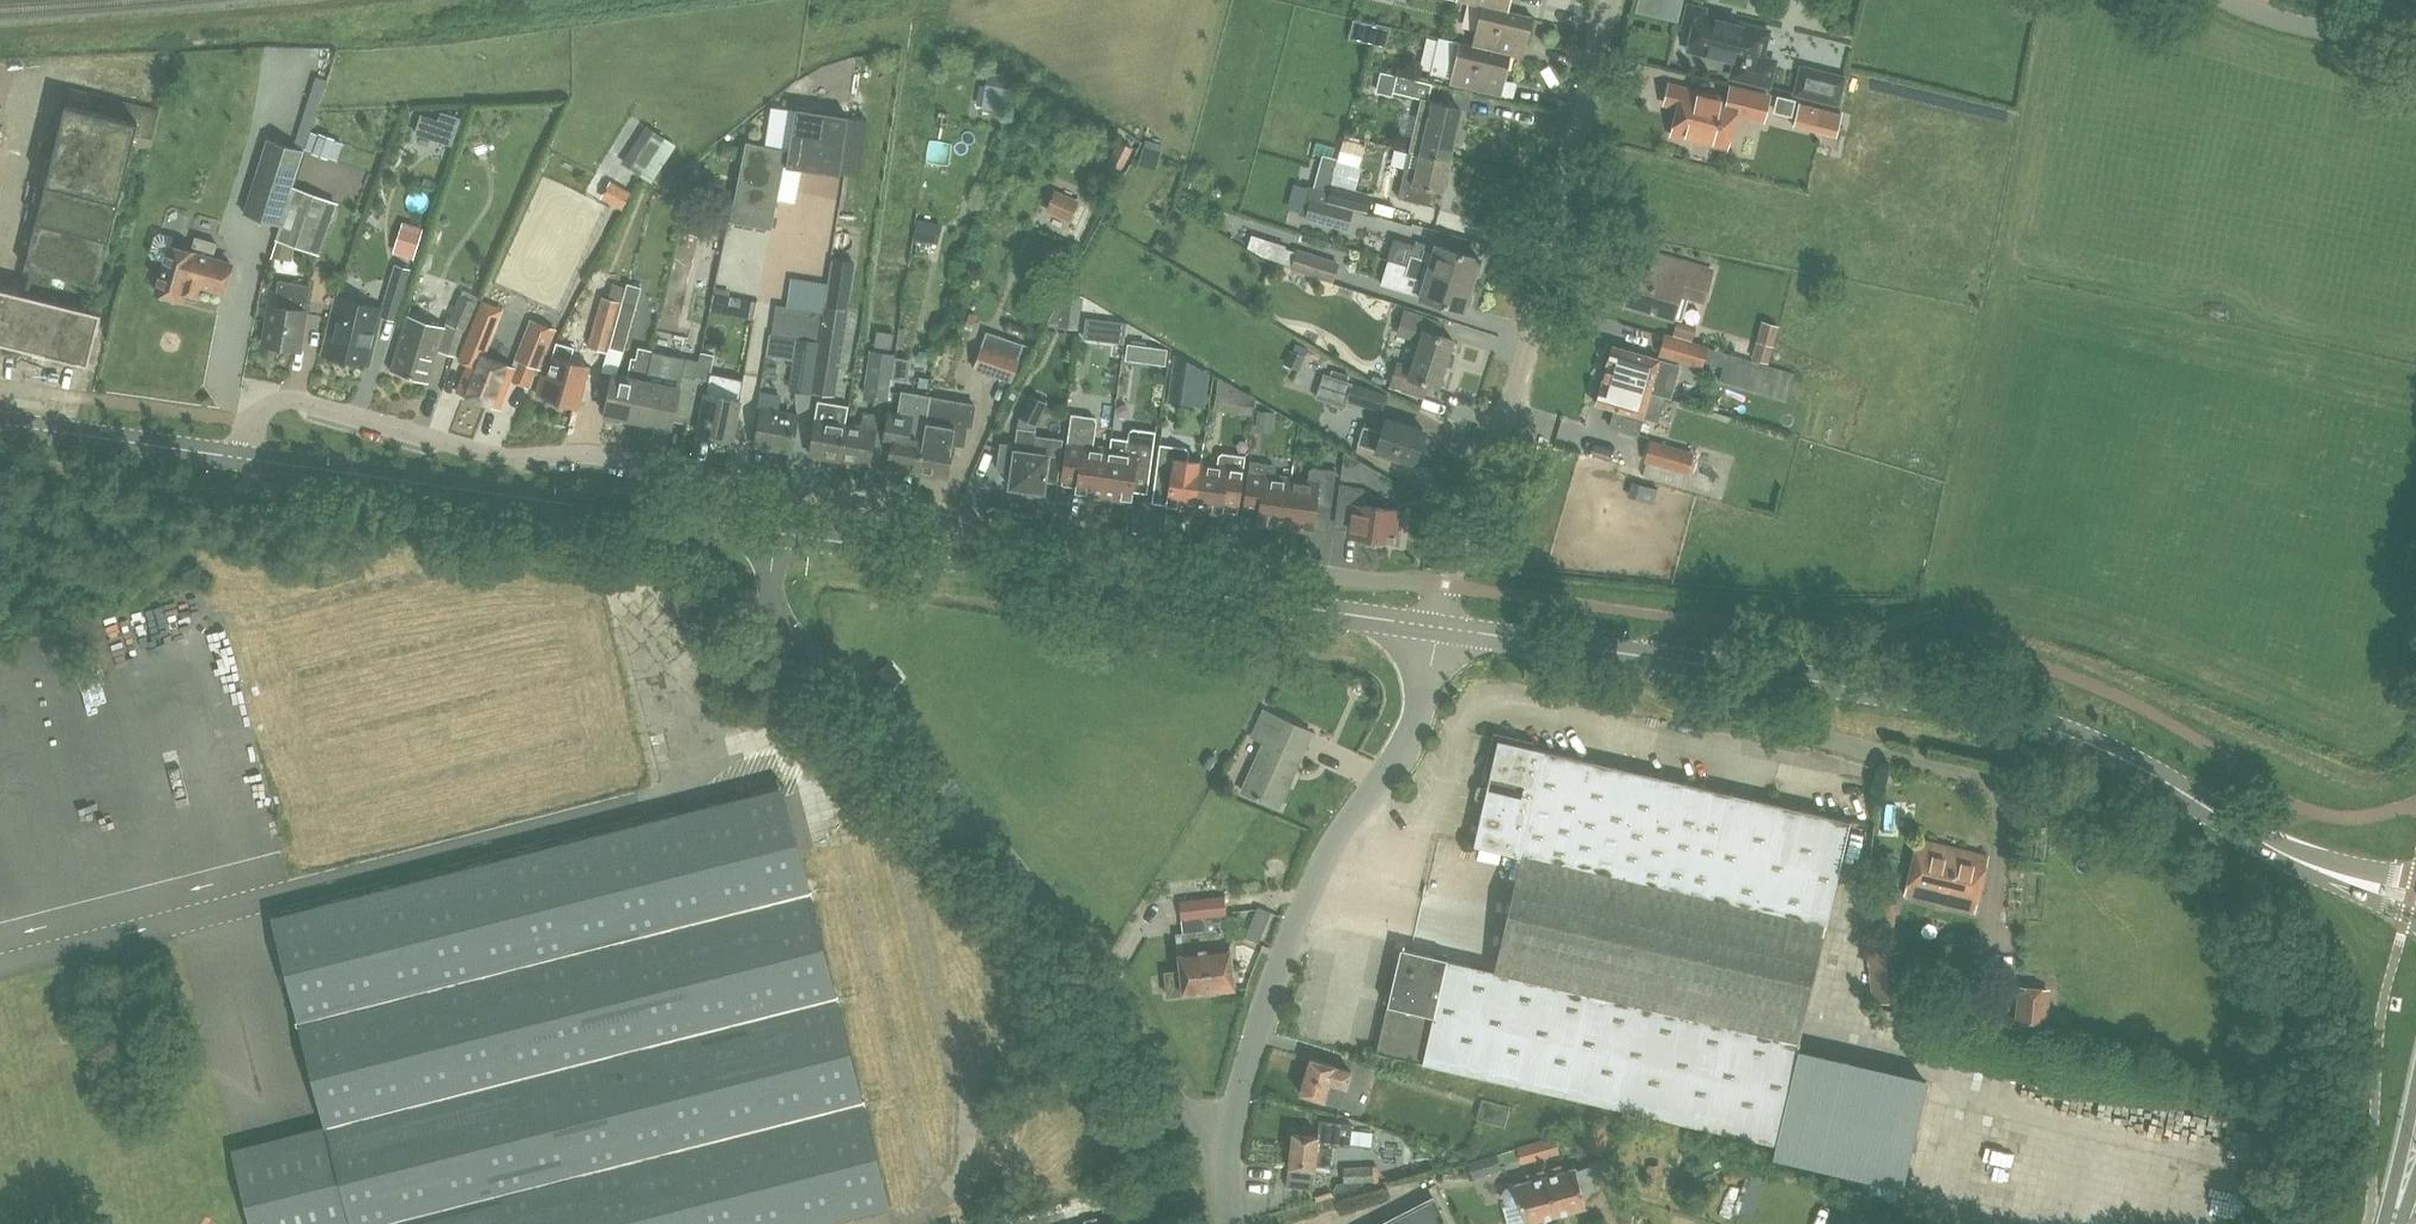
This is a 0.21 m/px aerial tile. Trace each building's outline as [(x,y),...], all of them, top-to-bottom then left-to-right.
[(1482,5),(1509,11),(1511,0),(1459,0),(1482,5)] [(1524,57),(1533,16),(1509,11),(1482,5),(1474,45),(1474,46),(1524,57)] [(1739,63),(1735,78),(1769,86),(1773,66),(1761,63),(1769,30),(1703,14),(1704,9),(1688,5),(1682,27),(1696,31),(1691,51),(1739,63)] [(1643,17),(1640,44),(1677,48),(1680,21),(1643,17)] [(1439,37),(1431,71),(1452,76),(1450,84),(1502,95),(1511,55),(1524,58),(1524,57),(1474,46),(1474,45),(1461,42),(1439,37)] [(317,54),(309,93),(334,99),(342,60),(317,54)] [(1795,93),(1837,103),(1843,77),(1801,67),(1795,93)] [(1010,88),(1012,75),(987,71),(985,84),(1010,88)] [(1421,152),(1450,159),(1457,128),(1454,127),(1459,106),(1428,99),(1432,83),(1397,74),(1392,91),(1420,98),(1409,149),(1421,152)] [(985,84),(981,108),(1006,112),(1010,88),(985,84)] [(1671,134),(1711,144),(1727,148),(1735,113),(1763,120),(1769,96),(1730,87),(1726,103),(1707,99),(1708,94),(1668,84),(1664,103),(1678,106),(1671,134)] [(65,103),(24,266),(97,284),(135,134),(152,138),(160,108),(71,87),(67,103),(65,103)] [(1799,104),(1794,125),(1828,133),(1835,135),(1841,114),(1833,112),(1799,104)] [(849,115),(796,107),(786,166),(841,174),(849,115)] [(415,134),(451,146),(460,118),(442,111),(439,120),(422,114),(415,134)] [(665,136),(646,123),(621,160),(641,173),(665,136)] [(266,137),(242,212),(281,223),(294,184),(304,149),(266,137)] [(341,142),(330,138),(325,151),(336,155),(341,142)] [(771,228),(787,149),(746,141),(730,220),(771,228)] [(1134,148),(1121,141),(1110,162),(1122,169),(1134,148)] [(734,158),(737,145),(722,142),(720,155),(734,158)] [(1161,151),(1142,146),(1139,159),(1157,165),(1161,151)] [(1398,196),(1434,204),(1437,190),(1442,191),(1450,159),(1420,152),(1421,152),(1409,149),(1398,196)] [(1331,185),(1354,191),(1360,168),(1337,162),(1331,185)] [(632,191),(610,179),(601,196),(622,208),(632,191)] [(281,223),(276,237),(320,253),(339,201),(294,184),(281,223)] [(1308,185),(1301,211),(1306,213),(1305,218),(1347,230),(1354,209),(1326,202),(1329,191),(1308,185)] [(1329,191),(1326,202),(1354,209),(1366,213),(1371,196),(1354,191),(1331,185),(1329,191)] [(1080,200),(1055,188),(1045,210),(1070,222),(1080,200)] [(1194,200),(1184,194),(1179,202),(1190,208),(1194,200)] [(935,224),(919,220),(915,238),(931,242),(935,224)] [(407,224),(398,254),(414,259),(424,229),(407,224)] [(201,283),(224,290),(231,264),(213,259),(216,245),(195,239),(191,252),(172,246),(175,236),(160,232),(155,235),(150,253),(152,258),(167,262),(159,291),(163,292),(162,297),(176,301),(177,296),(183,298),(183,294),(197,298),(201,283)] [(1284,242),(1266,236),(1261,252),(1279,258),(1284,242)] [(1407,265),(1471,284),(1473,276),(1479,275),(1482,264),(1478,259),(1479,258),(1436,245),(1433,254),(1427,251),(1424,259),(1410,255),(1407,265)] [(1333,282),(1339,261),(1296,248),(1290,268),(1333,282)] [(1630,290),(1626,304),(1672,317),(1681,319),(1688,296),(1702,300),(1711,270),(1677,260),(1672,258),(1654,253),(1649,271),(1648,270),(1635,267),(1629,290),(1630,290)] [(411,268),(395,263),(386,294),(402,299),(411,268)] [(1469,291),(1471,284),(1407,265),(1404,275),(1417,279),(1415,287),(1422,289),(1420,298),(1463,311),(1463,308),(1469,307),(1473,296),(1469,291)] [(830,273),(826,303),(848,306),(852,277),(830,273)] [(269,303),(262,343),(299,349),(306,310),(305,310),(309,285),(279,280),(275,304),(269,303)] [(616,374),(641,287),(627,282),(603,371),(616,374)] [(1082,293),(1066,285),(1048,320),(1076,323),(1082,293)] [(101,313),(0,287),(0,342),(88,364),(101,313)] [(710,310),(725,313),(729,294),(714,291),(710,310)] [(465,330),(477,302),(460,294),(448,322),(465,330)] [(587,346),(607,352),(622,300),(602,295),(587,346)] [(369,365),(382,308),(336,296),(322,353),(369,365)] [(848,306),(826,303),(815,356),(841,361),(848,306)] [(822,312),(778,305),(774,334),(798,338),(817,340),(818,340),(822,312)] [(1420,339),(1411,366),(1398,362),(1390,385),(1423,396),(1428,383),(1438,386),(1453,340),(1430,332),(1434,321),(1404,311),(1398,332),(1420,339)] [(405,316),(389,371),(426,382),(436,349),(443,327),(407,316),(405,316)] [(1084,338),(1102,341),(1105,320),(1086,317),(1084,338)] [(529,319),(514,357),(534,365),(539,367),(553,329),(529,319)] [(467,362),(456,391),(499,408),(515,369),(483,357),(494,328),(473,320),(458,359),(467,362)] [(1022,348),(1024,343),(1012,338),(992,331),(986,330),(982,344),(973,369),(1011,382),(1020,358),(1019,357),(1022,348)] [(1702,367),(1708,345),(1664,332),(1658,355),(1702,367)] [(798,338),(790,387),(810,390),(817,340),(798,338)] [(1757,339),(1752,358),(1769,360),(1773,343),(1757,339)] [(536,394),(542,395),(542,397),(546,399),(545,403),(558,406),(559,402),(578,408),(589,366),(571,361),(575,347),(556,342),(552,355),(554,356),(548,376),(542,374),(536,394)] [(1299,368),(1305,355),(1308,348),(1297,343),(1293,350),(1291,349),(1286,362),(1299,368)] [(1602,379),(1663,396),(1667,386),(1652,381),(1659,358),(1612,345),(1602,379)] [(625,423),(626,419),(637,421),(646,381),(652,349),(639,346),(637,357),(631,356),(627,377),(613,374),(605,415),(607,415),(606,419),(609,423),(621,426),(625,423)] [(1164,363),(1166,348),(1154,346),(1152,361),(1164,363)] [(889,398),(895,353),(870,349),(863,394),(889,398)] [(733,441),(741,400),(706,392),(709,378),(710,379),(715,354),(701,351),(696,376),(686,424),(699,427),(698,434),(733,441)] [(1719,380),(1786,399),(1794,372),(1727,352),(1719,380)] [(1171,384),(1195,388),(1198,371),(1173,367),(1171,384)] [(673,422),(686,424),(696,376),(681,373),(678,387),(646,381),(637,421),(672,428),(673,422)] [(1658,416),(1663,396),(1602,379),(1595,403),(1615,408),(1609,426),(1619,429),(1619,430),(1621,433),(1630,436),(1634,434),(1634,433),(1637,434),(1643,412),(1658,416)] [(1346,399),(1382,410),(1388,392),(1351,381),(1346,399)] [(898,470),(918,474),(924,435),(927,414),(930,395),(931,394),(902,389),(898,412),(889,410),(886,429),(894,430),(887,467),(898,470)] [(777,394),(765,392),(763,410),(762,409),(758,439),(773,441),(772,448),(792,451),(797,415),(774,411),(777,394)] [(1035,425),(1047,402),(1030,393),(1018,417),(1035,425)] [(948,476),(953,442),(964,444),(967,424),(972,425),(975,404),(952,400),(951,405),(931,401),(932,396),(930,395),(927,414),(924,435),(918,474),(938,477),(938,475),(948,476)] [(818,458),(840,461),(845,423),(830,420),(832,407),(817,405),(809,454),(819,455),(818,458)] [(1271,433),(1274,412),(1257,410),(1255,431),(1271,433)] [(840,461),(842,461),(859,464),(859,462),(868,463),(876,415),(863,413),(861,425),(845,423),(840,461)] [(1077,494),(1104,498),(1110,449),(1094,447),(1097,424),(1093,418),(1072,416),(1063,486),(1078,487),(1077,494)] [(1375,451),(1414,463),(1417,452),(1422,453),(1425,452),(1428,441),(1427,438),(1422,436),(1424,431),(1385,419),(1381,433),(1363,427),(1357,446),(1375,451)] [(1040,494),(1040,491),(1045,491),(1047,480),(1059,481),(1062,456),(1050,454),(1050,453),(1034,452),(1037,431),(1019,429),(1017,443),(1001,440),(997,468),(1013,470),(1011,487),(1025,489),(1025,493),(1040,494)] [(1112,436),(1110,449),(1104,498),(1131,501),(1133,491),(1149,493),(1156,432),(1134,429),(1129,432),(1128,438),(1112,436)] [(1650,439),(1643,461),(1688,474),(1694,452),(1650,439)] [(1169,506),(1195,509),(1201,461),(1189,460),(1190,453),(1185,449),(1162,446),(1155,494),(1170,496),(1169,506)] [(1241,495),(1246,455),(1222,452),(1218,456),(1217,463),(1201,461),(1195,509),(1222,513),(1225,493),(1241,495)] [(1260,523),(1286,527),(1292,479),(1276,477),(1277,469),(1273,464),(1252,462),(1245,515),(1260,516),(1260,523)] [(1331,512),(1336,472),(1312,469),(1309,471),(1308,481),(1292,479),(1286,527),(1314,530),(1316,511),(1331,512)] [(1397,541),(1401,510),(1364,505),(1366,489),(1342,486),(1337,523),(1351,524),(1350,535),(1397,541)] [(878,643),(866,654),(879,668),(891,656),(878,643)] [(116,712),(166,708),(163,682),(150,684),(149,672),(99,676),(101,694),(114,693),(116,712)] [(1249,737),(1264,744),(1242,789),(1278,806),(1291,779),(1287,777),(1297,755),(1302,758),(1314,731),(1263,708),(1249,737)] [(168,741),(181,740),(183,756),(169,757),(173,799),(201,796),(194,718),(166,720),(168,741)] [(1520,855),(1493,969),(1605,996),(1798,1041),(1851,819),(1533,748),(1534,741),(1493,732),(1483,776),(1488,777),(1472,843),(1520,855)] [(269,803),(276,827),(287,824),(280,801),(269,803)] [(1973,910),(1986,855),(1919,839),(1906,893),(1973,910)] [(298,1019),(325,1128),(350,1223),(813,1223),(889,1205),(809,891),(298,1019)] [(1211,968),(1214,992),(1235,990),(1230,946),(1223,947),(1222,930),(1220,930),(1219,915),(1207,916),(1215,968),(1211,968)] [(1201,993),(1214,992),(1211,968),(1215,968),(1207,916),(1182,919),(1185,951),(1180,952),(1182,972),(1166,973),(1168,996),(1201,993)] [(1268,929),(1253,923),(1247,936),(1263,942),(1268,929)] [(1374,1051),(1580,1098),(1605,996),(1493,969),(1400,947),(1374,1051)] [(1870,951),(1871,1002),(1905,999),(1901,949),(1870,951)] [(2016,1026),(2047,1028),(2047,1024),(2059,1025),(2060,1010),(2048,1009),(2050,987),(2020,984),(2016,1026)] [(1798,1041),(1605,996),(1580,1098),(1775,1144),(1798,1041)] [(1341,1105),(1350,1070),(1334,1065),(1310,1058),(1300,1093),(1341,1105)] [(1505,1126),(1510,1106),(1481,1098),(1476,1119),(1505,1126)] [(1351,1130),(1351,1124),(1319,1120),(1318,1134),(1292,1131),(1288,1167),(1314,1170),(1315,1164),(1330,1166),(1332,1143),(1349,1145),(1372,1146),(1374,1132),(1351,1130)] [(233,1152),(251,1223),(350,1223),(325,1128),(233,1152)] [(1529,1161),(1551,1155),(1559,1152),(1555,1136),(1547,1138),(1525,1144),(1529,1161)] [(1485,1174),(1502,1168),(1496,1151),(1466,1161),(1471,1177),(1483,1174),(1485,1174)] [(1727,1181),(1744,1175),(1739,1160),(1721,1165),(1727,1181)] [(1543,1169),(1545,1175),(1556,1214),(1585,1206),(1582,1192),(1595,1189),(1589,1166),(1575,1169),(1575,1167),(1561,1171),(1560,1165),(1543,1169)] [(1342,1166),(1343,1183),(1373,1181),(1372,1166),(1342,1166)] [(1526,1222),(1556,1214),(1545,1175),(1505,1186),(1502,1191),(1505,1199),(1510,1202),(1520,1200),(1526,1222)] [(1433,1197),(1380,1223),(1447,1223),(1433,1197)] [(1169,1218),(1167,1208),(1155,1211),(1157,1221),(1169,1218)] [(1141,1215),(1105,1223),(1143,1223),(1141,1215)]
